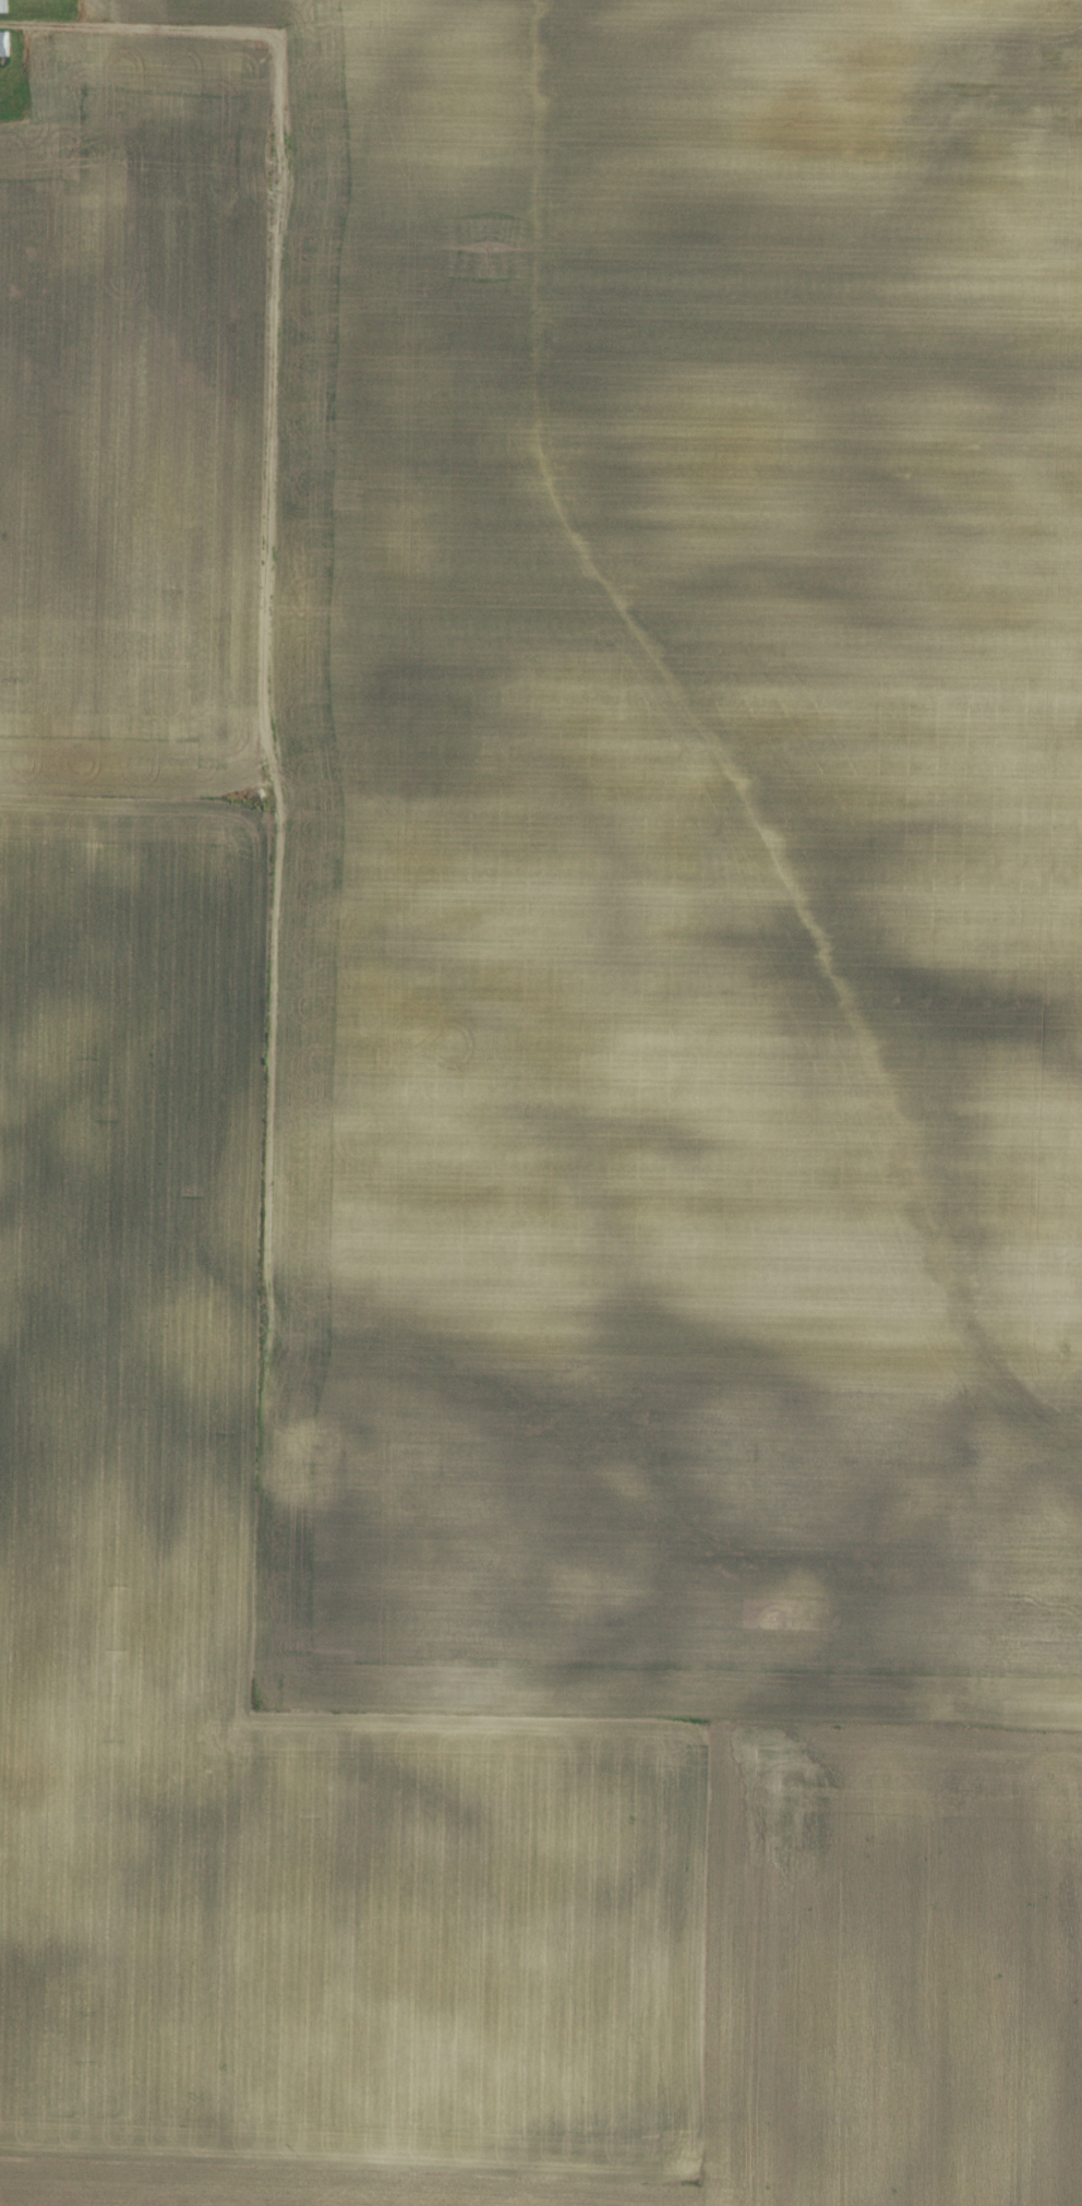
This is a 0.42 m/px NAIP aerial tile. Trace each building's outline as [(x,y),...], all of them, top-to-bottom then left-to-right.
[(10,11),(10,0),(0,0),(0,11),(10,11)] [(13,54),(13,29),(0,30),(0,54),(13,54)]
